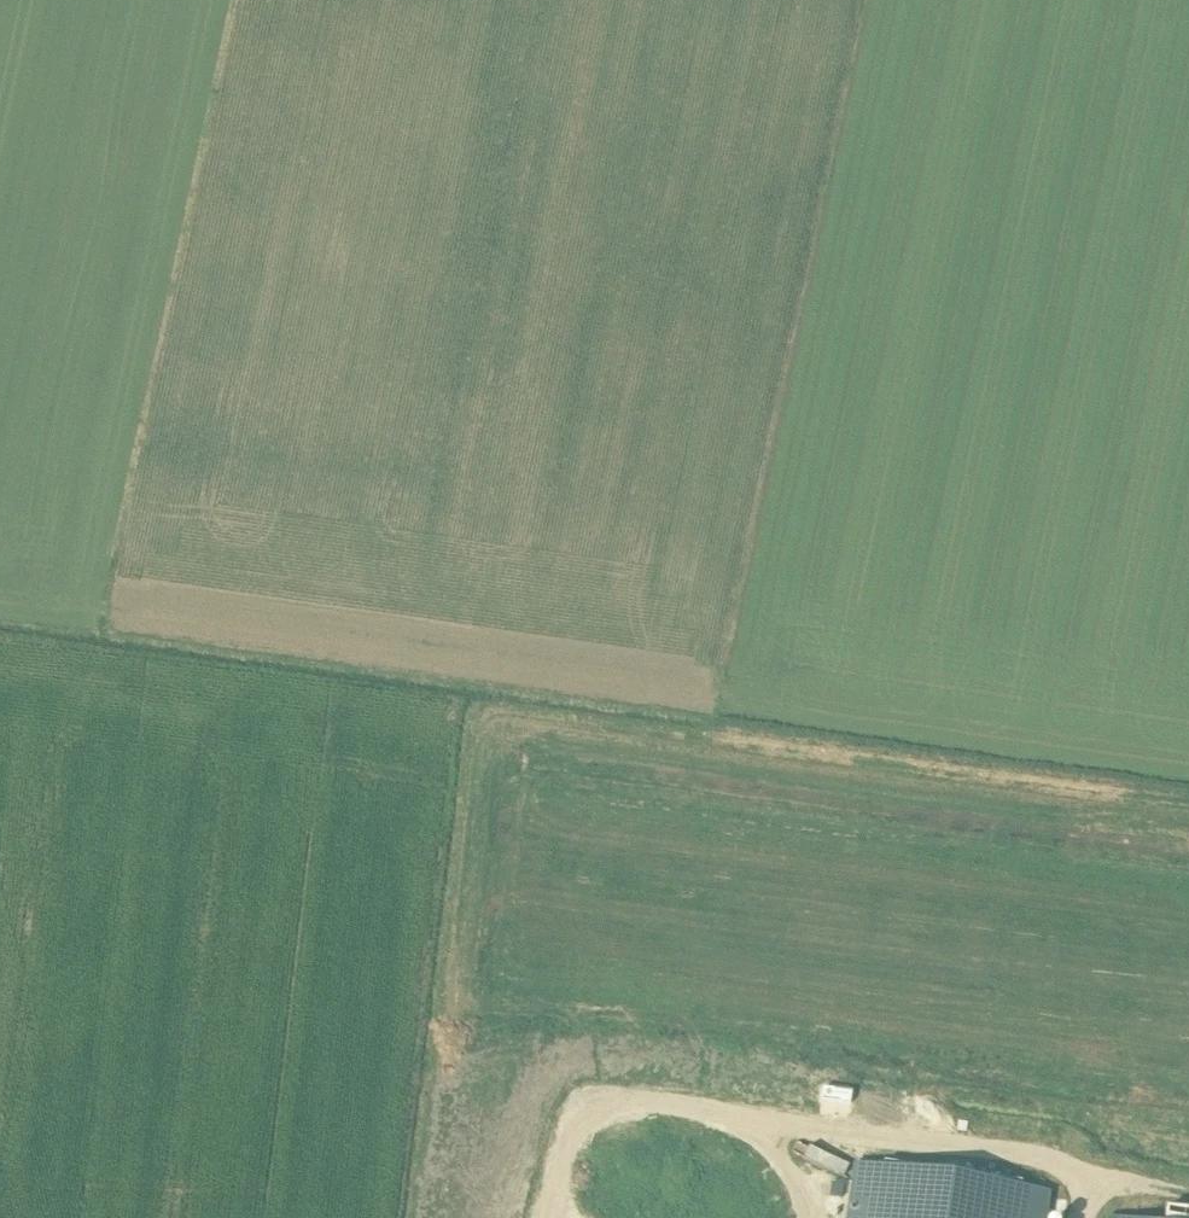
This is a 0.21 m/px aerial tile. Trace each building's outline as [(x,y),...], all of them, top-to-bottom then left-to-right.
[(846,1217),(1047,1217),(1051,1192),(854,1164),(846,1217)] [(1166,1209),(1164,1217),(1188,1217),(1188,1213),(1166,1209)]
